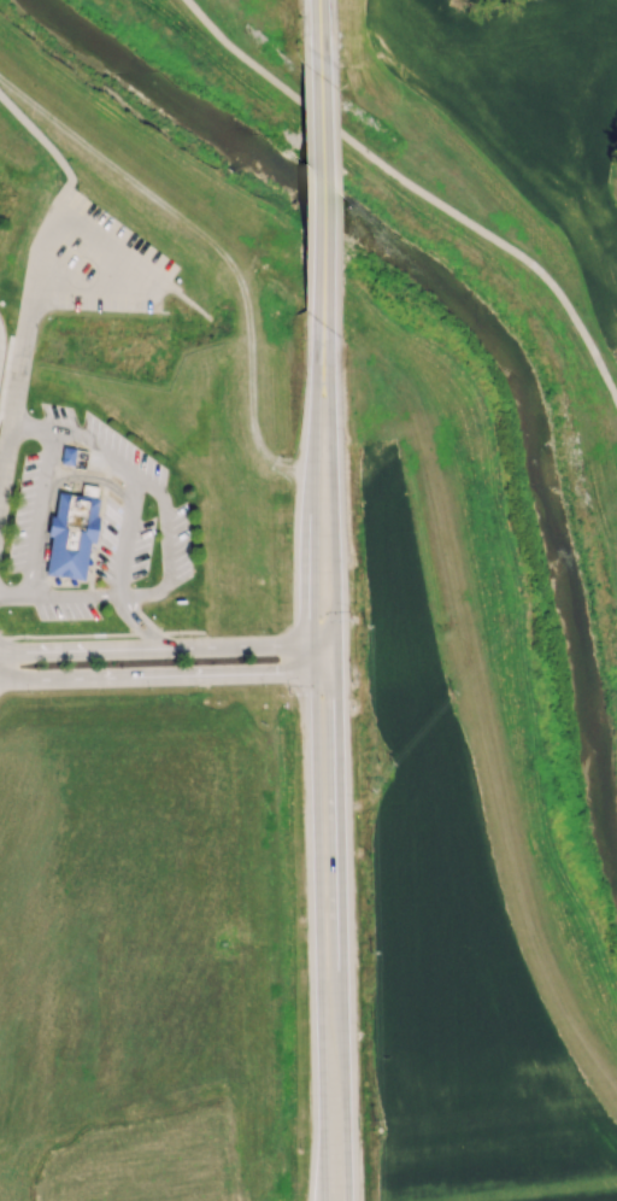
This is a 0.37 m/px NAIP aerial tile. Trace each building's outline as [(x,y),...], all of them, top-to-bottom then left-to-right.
[(83,580),(47,574),(60,492),(105,499),(98,545),(89,544),(83,580)]
